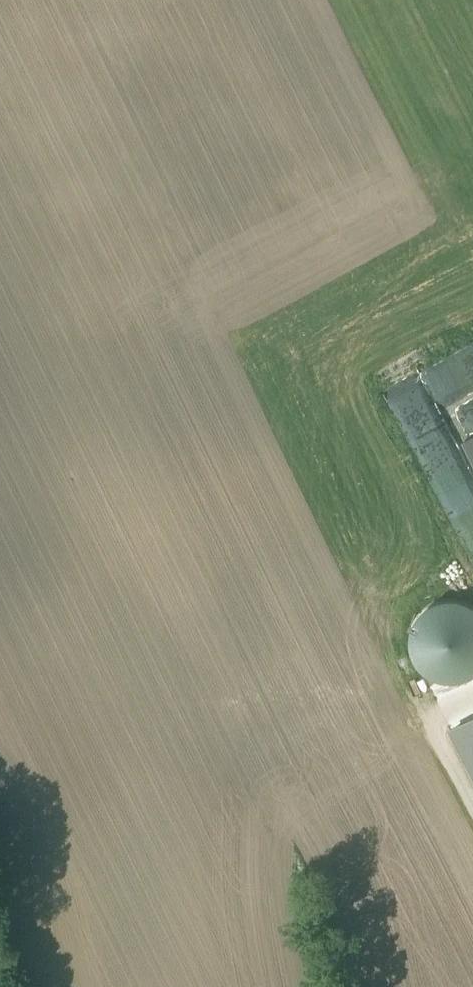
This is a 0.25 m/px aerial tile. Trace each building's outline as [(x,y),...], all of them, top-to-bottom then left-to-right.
[(470,600),(457,596),(444,597),(431,601),(420,611),(412,623),(409,638),(412,653),(419,665),(430,675),(444,680),(459,681),(472,676),(472,601),(470,600)]
